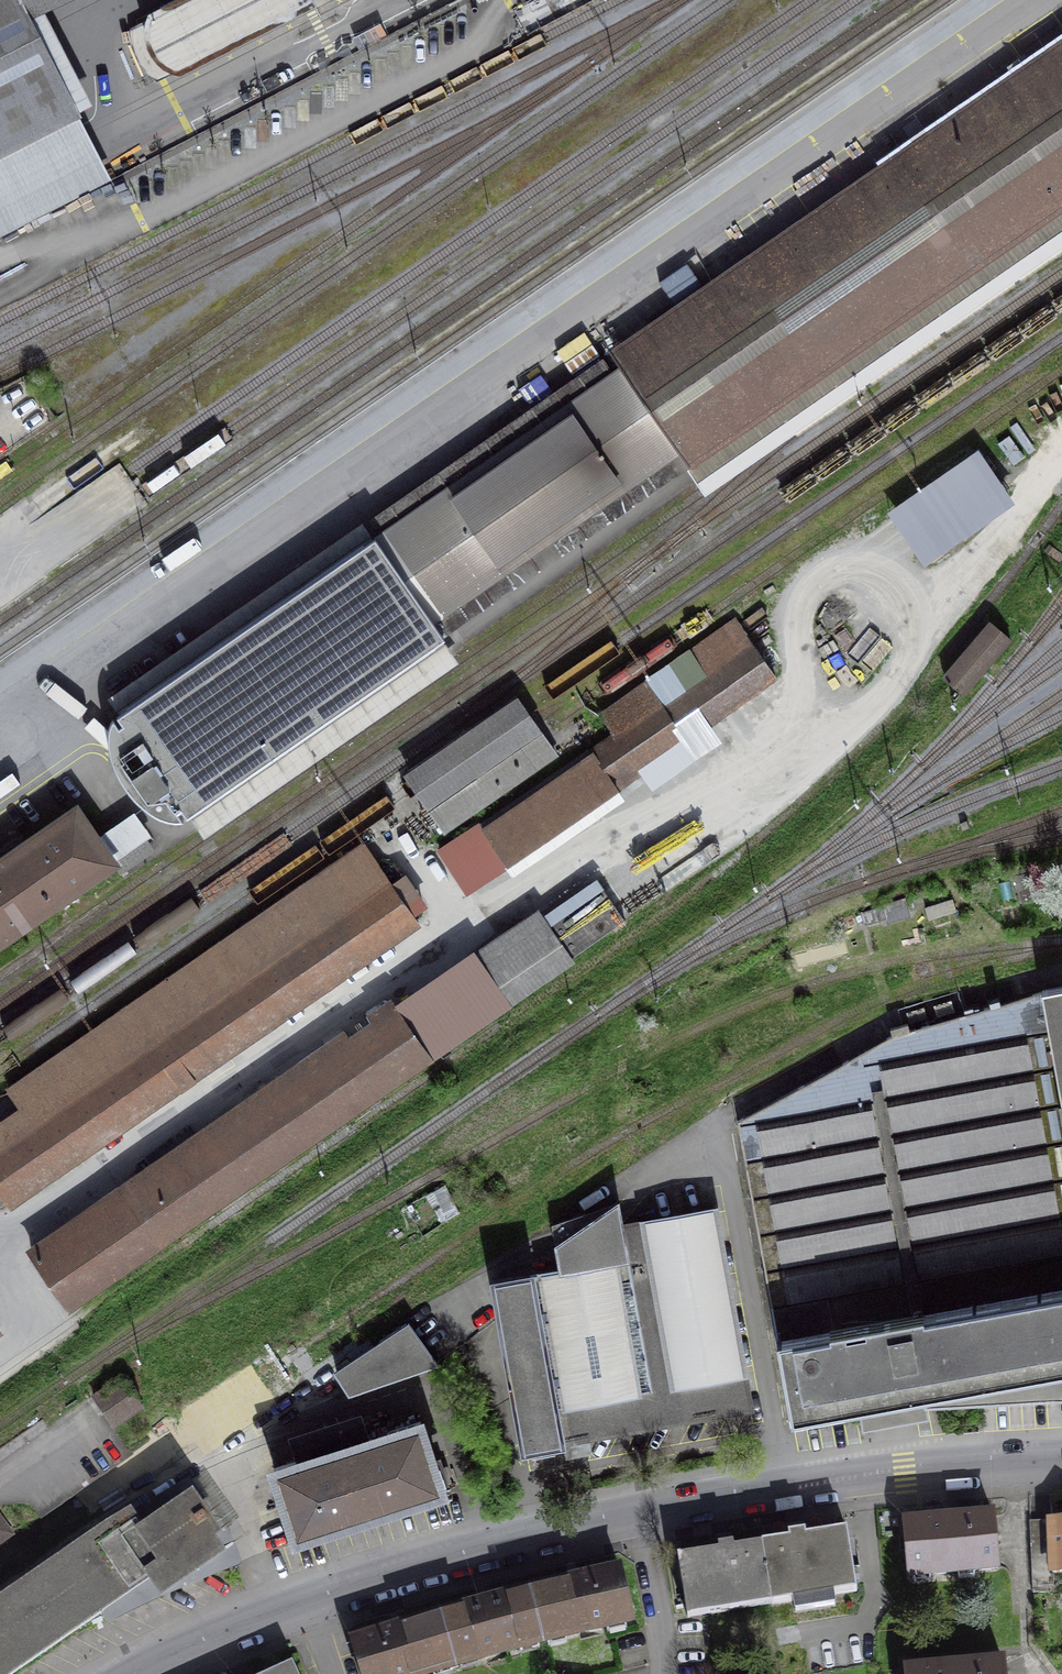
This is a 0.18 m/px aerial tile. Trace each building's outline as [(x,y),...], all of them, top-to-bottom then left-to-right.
[(19,0),(0,0),(0,153),(77,113),(30,20),(19,0)] [(30,20),(71,0),(19,0),(30,20)] [(150,20),(151,22),(133,30),(134,41),(135,48),(138,54),(141,59),(145,65),(150,71),(157,76),(176,67),(176,68),(308,0),(188,0),(150,20)] [(607,348),(618,364),(680,452),(690,465),(1061,208),(1061,35),(607,348)] [(690,465),(706,489),(1061,242),(1061,208),(690,465)] [(364,520),(374,535),(611,369),(602,357),(364,520)] [(611,369),(374,535),(435,621),(680,452),(618,364),(611,369)] [(888,511),(924,563),(1015,500),(979,447),(888,511)] [(680,452),(435,621),(445,635),(690,465),(680,452)] [(107,697),(118,712),(374,535),(364,520),(107,697)] [(187,813),(445,635),(435,621),(374,535),(118,712),(123,721),(118,724),(113,717),(109,724),(108,734),(109,743),(111,754),(115,765),(120,775),(126,785),(134,795),(142,803),(151,810),(162,815),(174,818),(183,818),(176,808),(181,805),(187,813)] [(989,619),(942,674),(965,694),(1012,639),(989,619)] [(736,620),(647,681),(686,738),(776,677),(736,620)] [(461,658),(445,635),(187,813),(204,837),(461,658)] [(615,734),(594,748),(619,785),(686,738),(647,681),(600,713),(615,734)] [(428,841),(554,754),(539,732),(538,733),(514,698),(408,772),(431,806),(430,807),(440,821),(422,833),(428,841)] [(441,850),(466,888),(619,785),(594,748),(441,850)] [(0,862),(0,940),(113,863),(75,810),(0,862)] [(364,845),(8,1089),(21,1106),(0,1121),(0,1206),(8,1201),(9,1203),(418,922),(364,845)] [(602,888),(548,927),(570,958),(625,919),(602,888)] [(533,913),(469,957),(501,1005),(566,961),(533,913)] [(466,953),(395,1001),(435,1059),(505,1009),(501,1005),(469,957),(466,953)] [(1044,991),(909,1030),(908,1023),(890,1028),(891,1036),(739,1120),(793,1425),(858,1414),(862,1431),(929,1419),(926,1407),(1061,1400),(1061,987),(1044,991)] [(344,1028),(26,1248),(70,1311),(435,1059),(395,1001),(391,995),(366,1012),(370,1018),(349,1034),(344,1028)] [(524,1447),(749,1405),(712,1208),(621,1225),(616,1201),(554,1223),(561,1268),(495,1280),(495,1283),(501,1315),(524,1447)] [(501,1315),(495,1283),(488,1282),(413,1335),(432,1360),(441,1373),(470,1352),(463,1343),(501,1315)] [(413,1335),(406,1325),(338,1370),(351,1390),(432,1360),(413,1335)] [(142,1405),(121,1376),(93,1395),(114,1425),(142,1405)] [(296,1538),(442,1490),(420,1421),(274,1467),(296,1538)] [(0,1605),(0,1673),(12,1673),(84,1624),(102,1611),(109,1621),(166,1594),(226,1568),(199,1528),(212,1518),(197,1497),(140,1536),(128,1519),(93,1541),(0,1605)] [(993,1515),(904,1522),(908,1576),(997,1568),(993,1515)] [(1051,1520),(1051,1524),(1031,1524),(1033,1573),(1061,1572),(1061,1520),(1051,1520)] [(0,1522),(0,1542),(10,1535),(0,1522)] [(788,1539),(762,1543),(772,1604),(856,1590),(846,1529),(804,1536),(803,1530),(787,1533),(788,1539)] [(718,1550),(677,1557),(687,1617),(772,1604),(762,1543),(733,1548),(732,1543),(724,1544),(717,1545),(718,1550)] [(541,1641),(632,1620),(620,1569),(582,1578),(582,1576),(575,1577),(567,1579),(568,1581),(529,1590),(541,1641)] [(541,1641),(529,1590),(492,1600),(491,1598),(476,1602),(477,1605),(440,1615),(454,1666),(541,1641)] [(440,1615),(403,1626),(402,1624),(388,1628),(389,1631),(351,1643),(361,1673),(427,1673),(454,1666),(440,1615)] [(907,1669),(907,1673),(1004,1673),(1003,1661),(907,1669)] [(267,1673),(297,1673),(291,1663),(267,1673)]
